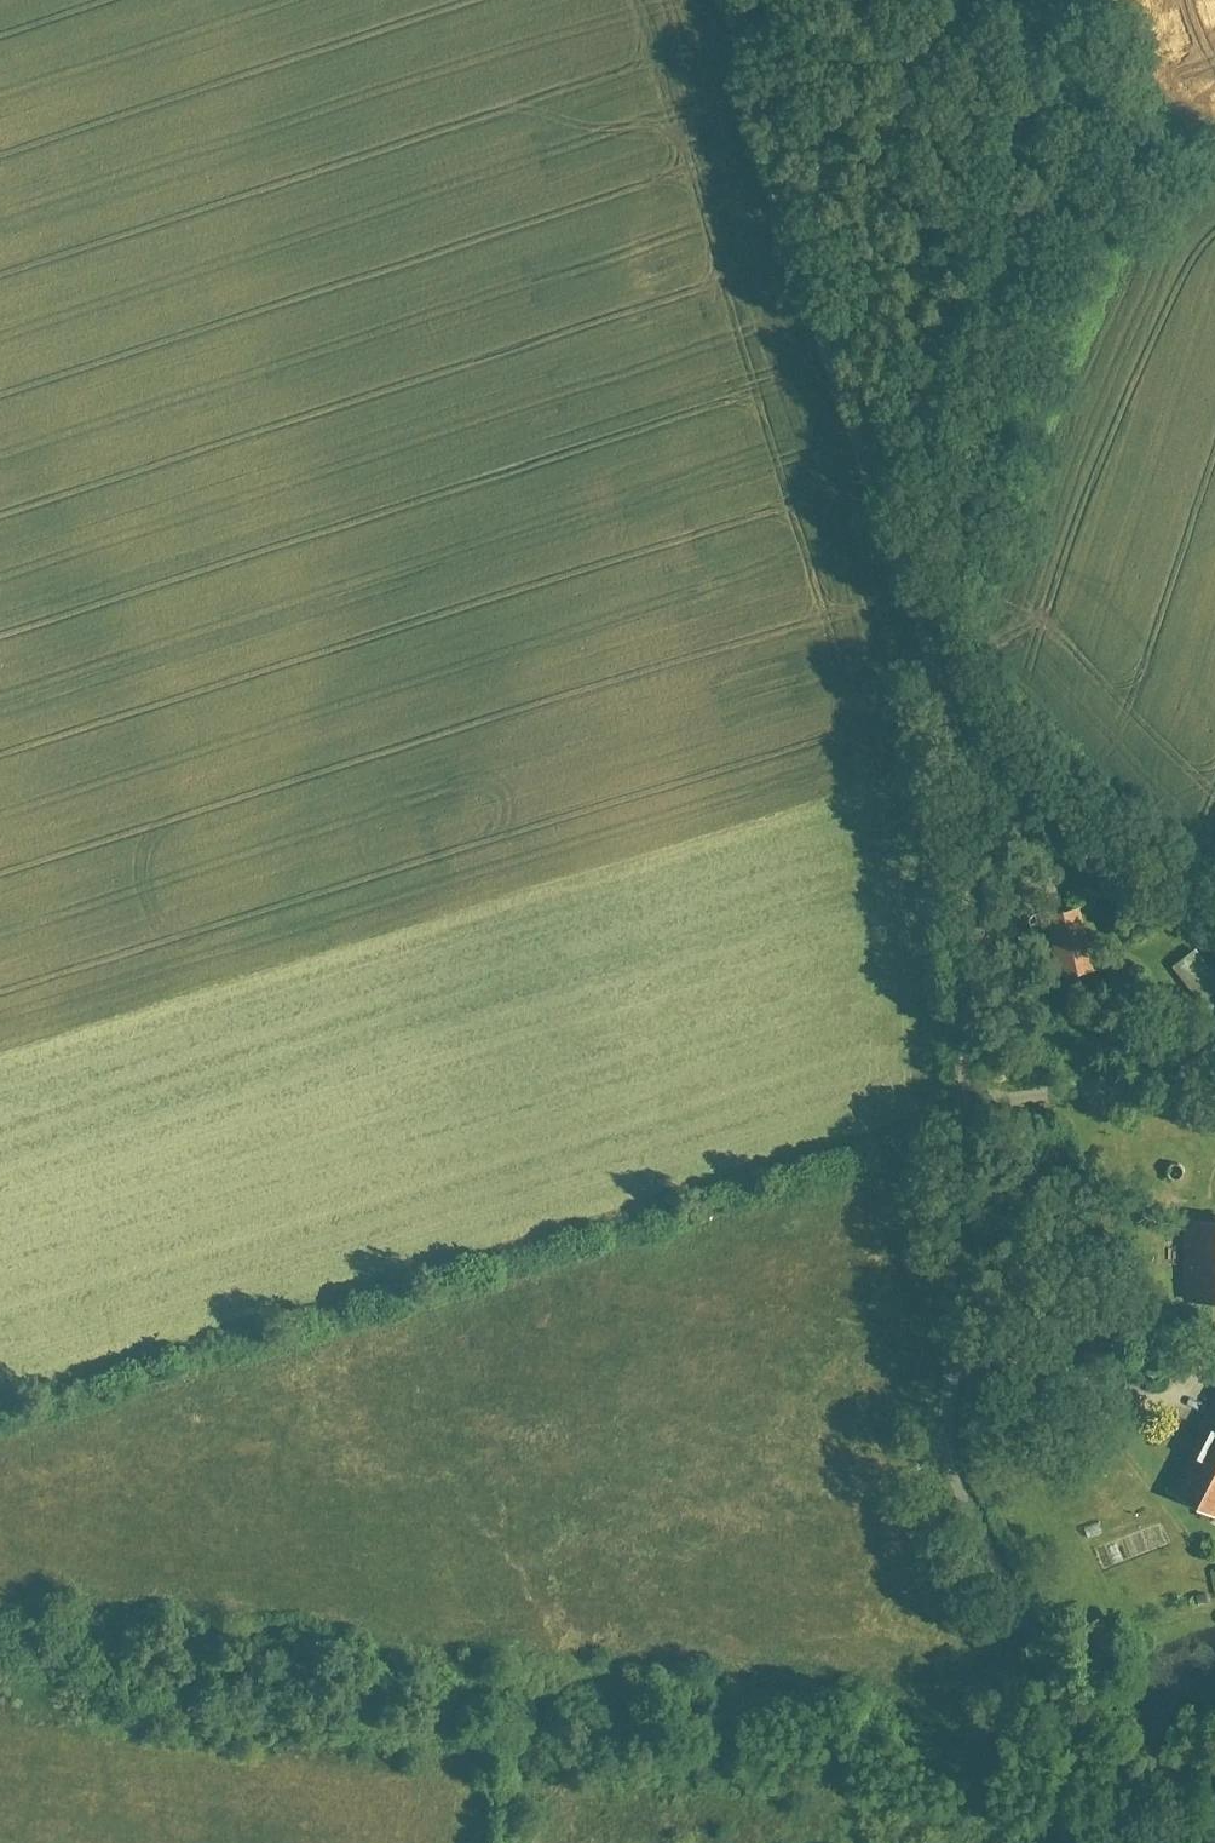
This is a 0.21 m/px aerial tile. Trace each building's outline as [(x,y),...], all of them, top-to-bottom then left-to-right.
[(1178,970),(1205,1002),(1214,994),(1214,969),(1200,951),(1178,970)] [(1188,1304),(1214,1303),(1214,1229),(1185,1230),(1188,1304)] [(1204,1409),(1214,1415),(1214,1388),(1204,1409)] [(1172,1496),(1214,1519),(1214,1415),(1172,1496)]
